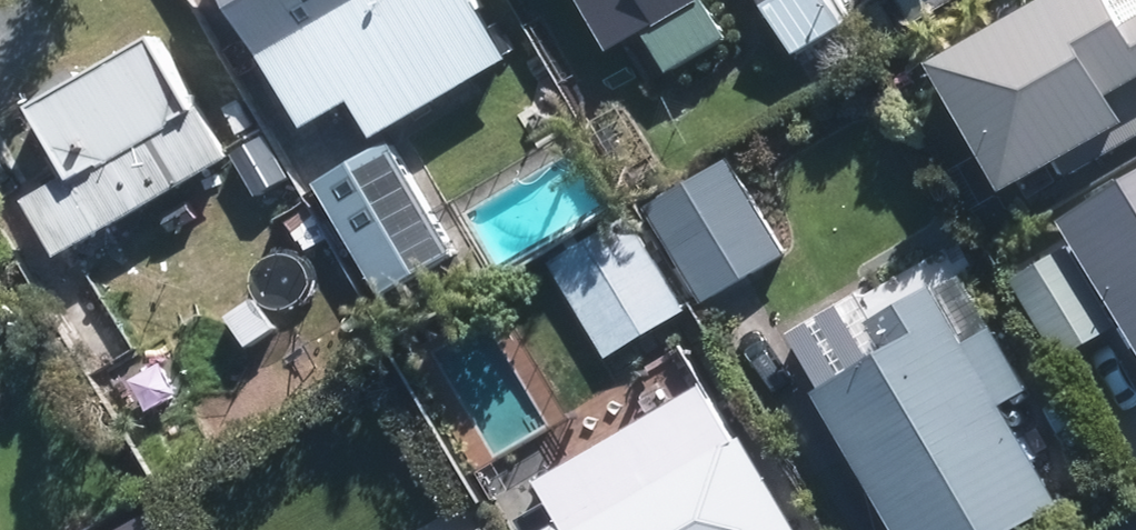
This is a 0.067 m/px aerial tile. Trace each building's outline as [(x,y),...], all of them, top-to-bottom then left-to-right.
[(437,0),(198,0),(265,124),(307,101),(326,135),(469,58),(437,0)] [(605,40),(640,19),(666,63),(723,27),(708,0),(582,0),(605,40)] [(790,45),(845,13),(837,0),(764,0),(790,45)] [(942,0),(900,0),(911,18),(942,0)] [(0,192),(0,216),(29,266),(201,168),(118,25),(0,92),(0,116),(33,173),(0,192)] [(1060,206),(1135,333),(1135,126),(1063,170),(1077,195),(1060,206)] [(355,142),(250,197),(316,322),(421,267),(355,142)] [(705,298),(785,250),(728,152),(646,202),(705,298)] [(689,308),(629,211),(549,261),(609,357),(689,308)] [(1055,347),(1115,312),(1066,229),(1006,264),(1055,347)] [(1030,442),(932,271),(865,309),(882,338),(811,379),(884,504),(916,486),(929,510),(981,479),(977,473),(1030,442)] [(775,433),(714,318),(658,347),(720,463),(775,433)] [(680,439),(527,529),(733,529),(680,439)] [(458,529),(494,529),(485,515),(458,529)]
